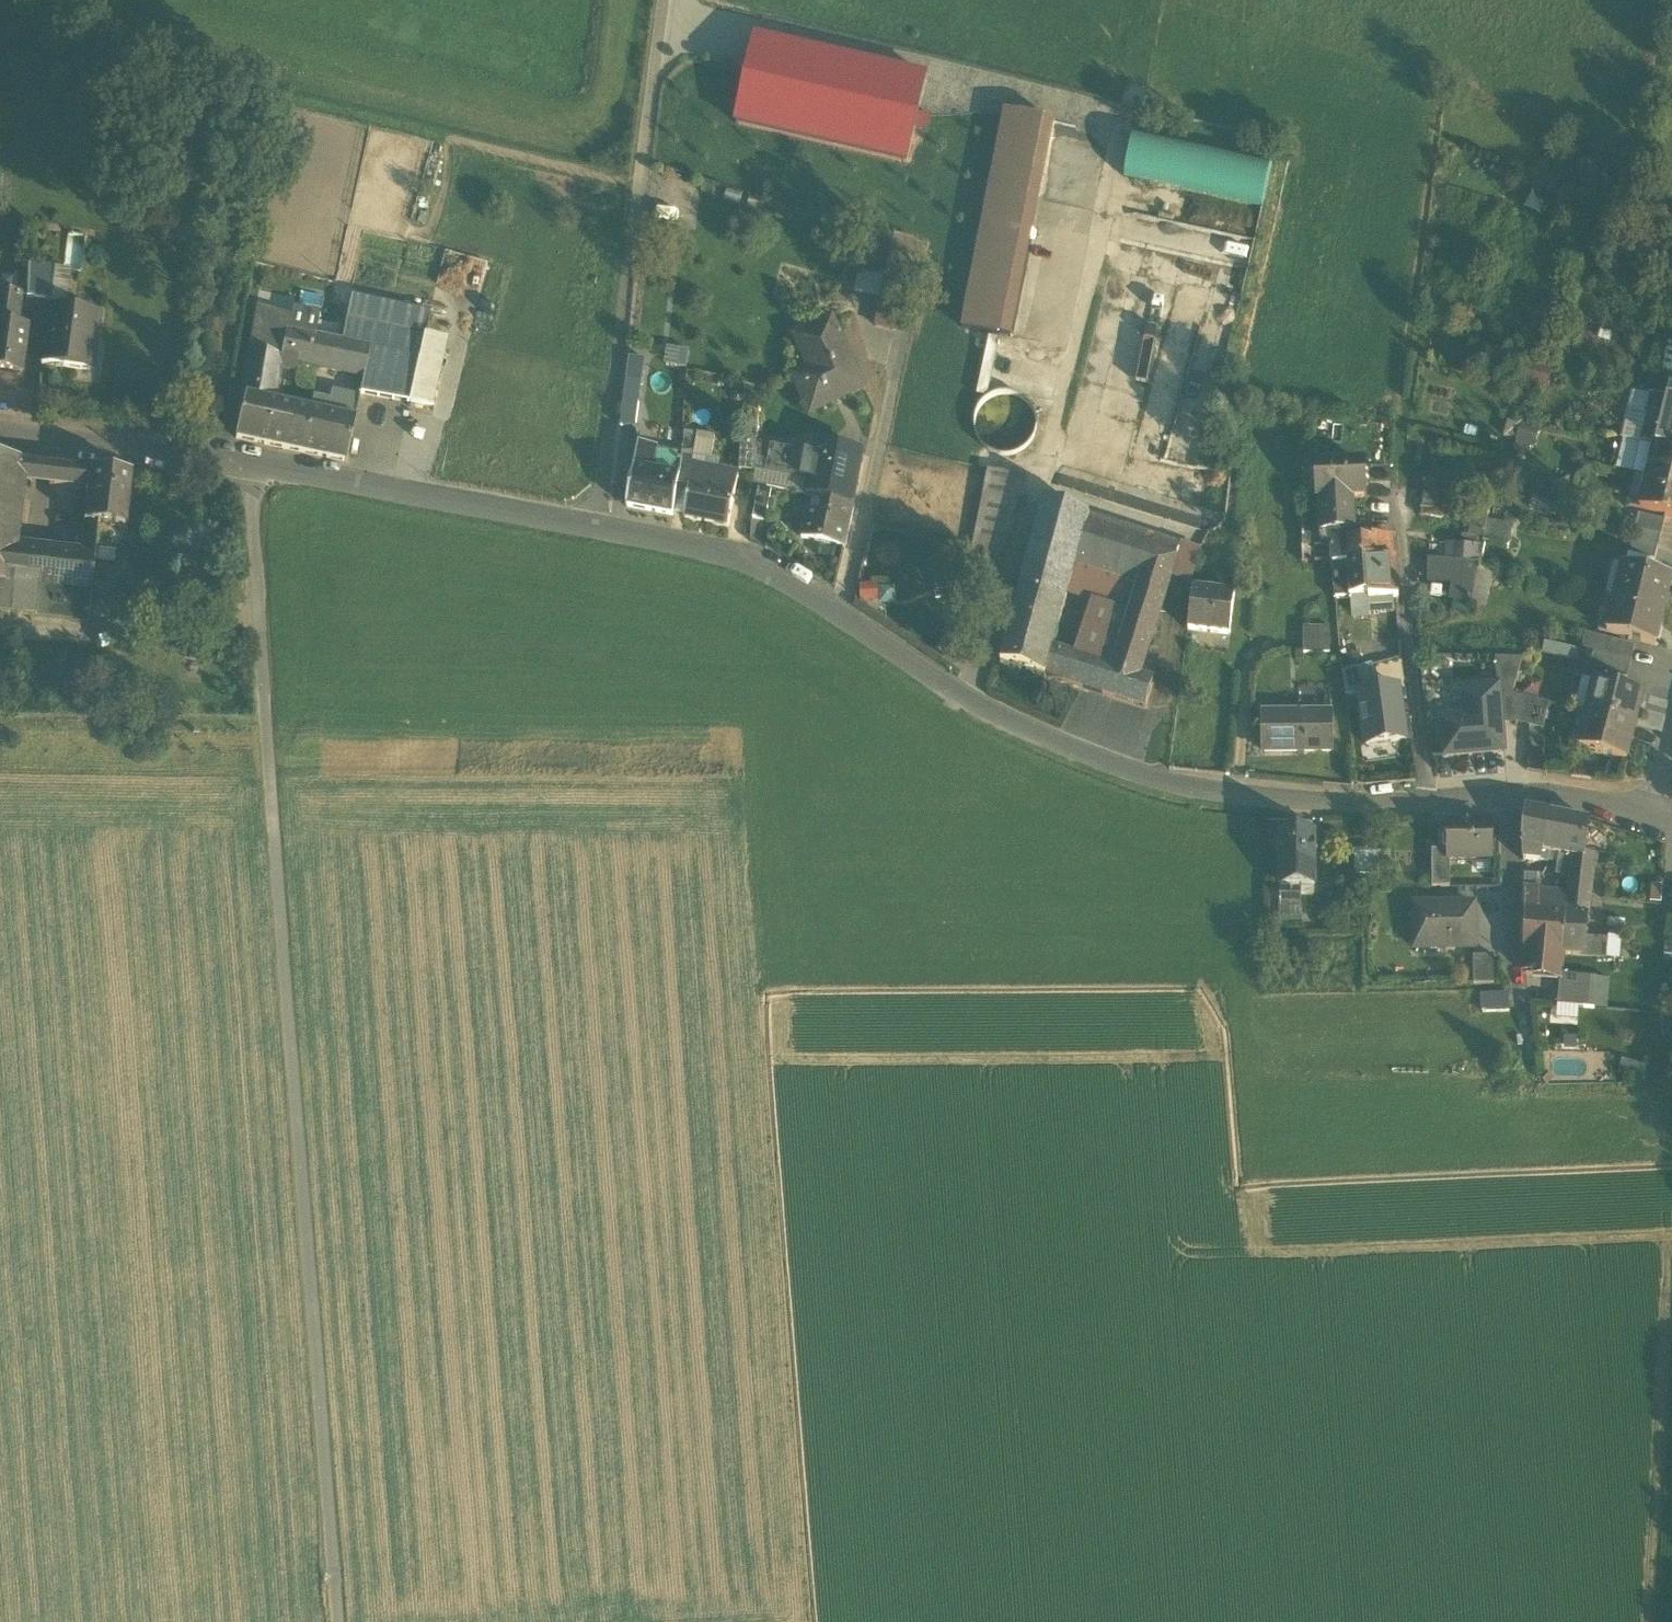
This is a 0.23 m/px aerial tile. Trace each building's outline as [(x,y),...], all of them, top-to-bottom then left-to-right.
[(915,127),(918,113),(926,76),(756,37),(736,123),(907,162),(915,127)] [(962,327),(1012,337),(1055,122),(1005,112),(962,327)] [(918,113),(915,127),(928,130),(931,116),(918,113)] [(1138,136),(1129,175),(1267,208),(1276,169),(1138,136)] [(50,302),(51,302),(55,268),(28,265),(28,274),(27,295),(27,298),(50,302)] [(71,271),(55,268),(51,302),(50,302),(49,308),(65,310),(71,271)] [(886,279),(886,277),(859,271),(854,294),(882,299),(885,283),(886,279)] [(13,294),(20,295),(27,295),(28,274),(14,273),(13,294)] [(886,279),(885,283),(904,287),(898,316),(879,312),(875,327),(901,333),(912,285),(906,284),(886,279)] [(879,312),(898,316),(904,287),(885,283),(882,299),(879,312)] [(16,325),(20,295),(13,294),(0,292),(0,323),(16,325)] [(397,354),(420,359),(426,334),(426,332),(431,312),(352,295),(348,315),(387,324),(386,326),(390,327),(389,334),(401,337),(397,354)] [(242,395),(246,395),(273,399),(277,376),(280,365),(296,369),(298,361),(341,370),(347,343),(342,341),(339,340),(316,336),(289,330),(292,316),(257,306),(242,395)] [(289,330),(316,336),(319,318),(320,313),(294,307),(292,316),(289,330)] [(42,365),(91,372),(99,315),(65,310),(49,308),(42,365)] [(360,392),(410,401),(420,359),(397,354),(401,337),(389,334),(390,327),(386,326),(387,324),(348,315),(342,341),(347,343),(341,370),(364,374),(362,383),(360,392)] [(342,322),(319,318),(316,336),(339,340),(342,322)] [(794,376),(811,412),(863,387),(832,320),(809,330),(824,362),(794,376)] [(19,370),(25,326),(16,325),(0,323),(0,368),(19,370)] [(410,402),(434,406),(450,338),(426,334),(420,359),(410,401),(410,402)] [(976,394),(987,397),(1000,339),(989,336),(976,394)] [(687,367),(688,349),(667,346),(665,365),(687,367)] [(626,378),(641,380),(644,358),(629,357),(626,378)] [(1525,361),(1521,378),(1520,382),(1548,388),(1553,367),(1525,361)] [(624,399),(639,401),(641,380),(626,378),(624,399)] [(312,408),(273,399),(246,395),(236,437),(346,461),(360,397),(332,391),(328,412),(324,411),(326,399),(317,397),(317,396),(315,396),(312,408)] [(1034,435),(1037,423),(1035,411),(1028,401),(1018,393),(1006,391),(994,393),(987,397),(984,399),(976,409),(974,421),(976,433),(982,444),(992,451),(1004,454),(1016,452),(1027,445),(1034,435)] [(1641,444),(1641,443),(1647,414),(1652,396),(1634,394),(1622,440),(1623,440),(1641,444)] [(1671,416),(1671,399),(1652,396),(1647,414),(1663,418),(1664,414),(1671,416)] [(620,426),(636,427),(639,401),(624,399),(620,426)] [(1647,414),(1641,443),(1646,444),(1671,451),(1671,416),(1664,414),(1663,418),(1647,414)] [(1535,448),(1541,428),(1520,423),(1515,443),(1535,448)] [(685,430),(682,460),(693,461),(697,432),(685,430)] [(716,436),(697,432),(693,461),(692,467),(694,467),(718,472),(720,459),(712,457),(716,436)] [(739,469),(754,471),(755,457),(756,441),(757,436),(742,434),(739,469)] [(1616,470),(1638,476),(1646,444),(1641,443),(1641,444),(1623,440),(1616,470)] [(772,443),(756,441),(755,457),(756,457),(768,460),(771,445),(772,443)] [(626,506),(673,515),(673,514),(677,493),(678,488),(680,477),(659,473),(662,460),(655,458),(657,447),(639,444),(626,506)] [(863,454),(815,444),(813,454),(806,453),(801,478),(808,480),(805,494),(810,495),(852,503),(863,454)] [(1646,444),(1638,476),(1640,476),(1671,484),(1671,451),(1646,444)] [(768,460),(756,457),(754,471),(753,483),(805,494),(808,480),(801,478),(806,453),(771,445),(768,460)] [(682,452),(657,447),(655,458),(662,460),(659,473),(680,477),(682,460),(682,452)] [(5,585),(10,544),(17,483),(20,462),(0,460),(0,585),(5,585)] [(682,489),(690,490),(694,467),(692,467),(693,461),(682,460),(680,477),(678,488),(682,489)] [(35,464),(20,462),(17,483),(33,485),(35,464)] [(53,467),(35,464),(33,485),(51,487),(53,467)] [(1320,534),(1329,533),(1354,531),(1353,496),(1364,496),(1363,464),(1316,466),(1317,498),(1318,498),(1319,519),(1320,534)] [(85,491),(88,492),(91,471),(53,467),(51,487),(85,491)] [(685,517),(728,525),(738,475),(718,472),(694,467),(690,490),(689,494),(685,516),(685,517)] [(969,568),(995,572),(1005,545),(1026,477),(989,468),(969,568)] [(85,524),(100,526),(126,529),(132,475),(91,471),(88,492),(85,524)] [(1640,476),(1633,500),(1643,503),(1640,510),(1646,511),(1671,518),(1671,484),(1640,476)] [(772,490),(759,487),(753,517),(765,520),(772,490)] [(1425,487),(1422,502),(1421,515),(1442,518),(1444,505),(1449,506),(1451,490),(1425,487)] [(689,494),(677,493),(673,514),(685,516),(689,494)] [(854,504),(853,503),(852,503),(810,495),(802,536),(821,540),(838,544),(845,546),(854,504)] [(1064,603),(1069,585),(1076,563),(1089,515),(1045,501),(1025,574),(1014,571),(1007,596),(1018,599),(1021,588),(1064,603)] [(1470,532),(1484,534),(1486,523),(1489,510),(1474,509),(1470,532)] [(1089,515),(1076,563),(1138,583),(1165,592),(1171,574),(1180,544),(1089,515)] [(1638,515),(1635,528),(1632,541),(1629,555),(1654,561),(1657,548),(1661,535),(1664,521),(1638,515)] [(1302,535),(1320,534),(1319,519),(1302,521),(1302,535)] [(1492,524),(1486,523),(1484,534),(1483,538),(1483,542),(1484,542),(1508,547),(1512,529),(1492,524)] [(10,544),(5,585),(0,585),(0,613),(88,623),(97,549),(100,526),(85,524),(83,535),(69,534),(68,545),(60,544),(59,550),(10,544)] [(123,553),(126,529),(100,526),(97,549),(123,553)] [(1333,564),(1361,562),(1359,538),(1355,539),(1354,533),(1354,531),(1329,533),(1330,543),(1333,564)] [(1302,535),(1303,562),(1308,562),(1308,545),(1330,543),(1329,533),(1320,534),(1302,535)] [(1392,536),(1359,538),(1361,562),(1368,561),(1394,559),(1392,536)] [(838,544),(821,540),(818,555),(835,559),(838,544)] [(1171,574),(1189,580),(1198,551),(1180,544),(1171,574)] [(1456,548),(1445,547),(1443,559),(1479,562),(1483,546),(1457,544),(1456,548)] [(1429,558),(1443,559),(1445,547),(1430,546),(1429,558)] [(1654,561),(1629,555),(1626,567),(1629,567),(1651,573),(1654,561)] [(1427,573),(1442,575),(1443,559),(1429,558),(1427,573)] [(1394,559),(1368,561),(1370,595),(1370,599),(1371,599),(1394,598),(1397,597),(1394,559)] [(1460,581),(1457,600),(1464,601),(1470,602),(1472,587),(1474,587),(1478,569),(1479,562),(1443,559),(1442,575),(1441,579),(1460,581)] [(1350,597),(1370,595),(1368,561),(1361,562),(1333,564),(1335,598),(1350,597)] [(1094,601),(1129,612),(1138,583),(1076,563),(1069,585),(1074,587),(1072,594),(1094,601)] [(1605,596),(1616,598),(1624,566),(1613,563),(1605,596)] [(1616,598),(1621,600),(1629,567),(1626,567),(1624,566),(1616,598)] [(1629,567),(1621,600),(1664,610),(1671,578),(1651,573),(1629,567)] [(1495,573),(1478,569),(1474,587),(1472,587),(1470,602),(1487,605),(1495,573)] [(878,583),(860,583),(860,601),(878,600),(878,583)] [(1165,592),(1138,583),(1129,612),(1112,666),(1110,666),(1102,691),(1146,705),(1153,680),(1139,676),(1142,665),(1165,592)] [(1188,628),(1229,633),(1230,627),(1235,592),(1232,592),(1193,587),(1188,628)] [(1001,662),(1045,676),(1045,674),(1052,648),(1064,603),(1021,588),(1018,599),(1001,662)] [(1371,599),(1370,599),(1370,595),(1350,597),(1351,620),(1372,618),(1372,615),(1371,599)] [(1371,599),(1372,615),(1396,613),(1394,598),(1371,599)] [(1621,600),(1616,598),(1607,633),(1612,635),(1621,600)] [(1655,645),(1664,610),(1621,600),(1612,635),(1655,645)] [(1091,660),(1110,666),(1112,666),(1129,612),(1094,601),(1076,655),(1091,660)] [(1330,653),(1330,627),(1303,627),(1303,653),(1330,653)] [(1586,635),(1582,651),(1578,664),(1577,670),(1592,675),(1591,680),(1595,681),(1600,682),(1617,686),(1620,676),(1626,678),(1630,662),(1634,647),(1586,635)] [(1542,655),(1578,664),(1582,651),(1545,642),(1542,655)] [(1045,674),(1084,686),(1091,660),(1076,655),(1052,648),(1045,674)] [(1360,665),(1360,653),(1343,654),(1344,666),(1360,665)] [(1516,722),(1529,726),(1536,700),(1521,696),(1513,694),(1523,659),(1496,658),(1495,658),(1497,686),(1498,686),(1501,722),(1516,721),(1516,722)] [(1091,660),(1084,686),(1102,691),(1110,666),(1091,660)] [(1343,672),(1346,695),(1359,694),(1359,693),(1376,690),(1372,664),(1343,672)] [(1536,700),(1538,701),(1543,682),(1525,678),(1521,696),(1536,700)] [(1595,681),(1591,680),(1582,678),(1574,710),(1580,711),(1587,713),(1595,681)] [(1595,681),(1587,713),(1592,714),(1600,682),(1595,681)] [(1600,682),(1592,714),(1635,725),(1643,693),(1617,686),(1600,682)] [(1442,718),(1444,755),(1504,750),(1501,722),(1498,686),(1497,686),(1475,688),(1477,715),(1464,716),(1442,718)] [(1376,690),(1359,693),(1359,694),(1366,745),(1405,739),(1398,687),(1376,690)] [(1462,688),(1464,716),(1477,715),(1475,688),(1462,688)] [(1538,701),(1536,700),(1529,726),(1543,729),(1549,705),(1549,703),(1538,701)] [(1626,760),(1635,725),(1592,714),(1587,713),(1580,711),(1576,727),(1588,730),(1584,749),(1626,760)] [(1264,751),(1331,750),(1330,713),(1299,713),(1263,713),(1264,751)] [(1495,752),(1474,753),(1475,770),(1496,769),(1495,752)] [(1522,846),(1542,849),(1548,812),(1526,808),(1522,846)] [(1588,820),(1548,812),(1542,849),(1549,851),(1558,853),(1574,856),(1583,858),(1583,855),(1584,849),(1588,820)] [(1450,858),(1491,857),(1491,823),(1449,823),(1449,849),(1450,858)] [(1280,884),(1314,884),(1315,831),(1313,832),(1313,825),(1295,824),(1294,831),(1280,831),(1280,884)] [(1523,858),(1548,861),(1549,851),(1542,849),(1522,846),(1523,858)] [(1432,886),(1450,886),(1450,858),(1449,849),(1432,849),(1432,873),(1432,886)] [(1355,874),(1379,874),(1379,850),(1355,850),(1355,874)] [(1555,874),(1571,875),(1574,856),(1558,853),(1555,874)] [(1592,857),(1583,855),(1583,858),(1574,856),(1571,875),(1568,894),(1566,913),(1587,915),(1594,857),(1592,857)] [(1524,889),(1541,889),(1541,874),(1525,873),(1524,889)] [(1280,913),(1289,913),(1290,907),(1301,907),(1301,889),(1280,889),(1280,913)] [(1524,910),(1540,911),(1541,892),(1541,889),(1524,889),(1524,910)] [(1547,911),(1566,913),(1568,894),(1541,892),(1540,911),(1547,911)] [(1446,940),(1446,946),(1475,946),(1474,903),(1459,903),(1459,906),(1452,906),(1452,903),(1414,903),(1415,941),(1446,940)] [(1527,950),(1562,952),(1566,913),(1547,911),(1540,911),(1524,910),(1524,949),(1527,950)] [(1582,940),(1587,915),(1566,913),(1562,952),(1581,954),(1582,940)] [(1581,954),(1605,956),(1606,941),(1582,940),(1581,954)] [(1560,973),(1562,952),(1527,950),(1526,970),(1560,973)] [(1473,955),(1473,983),(1494,983),(1494,954),(1473,955)] [(1557,1004),(1594,1007),(1597,976),(1560,973),(1557,1004)] [(1482,993),(1483,1011),(1509,1010),(1509,992),(1482,993)] [(1623,1058),(1620,1070),(1644,1075),(1647,1064),(1623,1058)]
